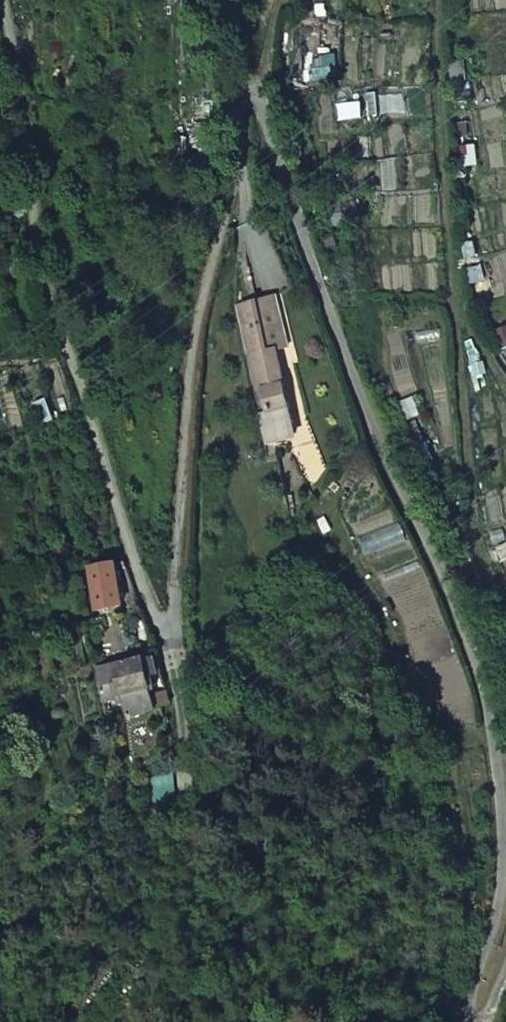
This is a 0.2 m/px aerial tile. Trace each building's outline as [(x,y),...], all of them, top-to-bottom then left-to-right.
[(293,429),(276,350),(274,341),(285,337),(276,298),(236,306),(266,436),(292,430),(293,429)] [(295,445),(292,430),(266,436),(268,451),(295,445)] [(90,567),(97,612),(122,608),(115,564),(90,567)] [(93,671),(100,702),(117,699),(118,705),(127,703),(132,717),(152,710),(151,694),(144,660),(93,671)] [(151,694),(152,710),(171,705),(166,692),(151,694)]
